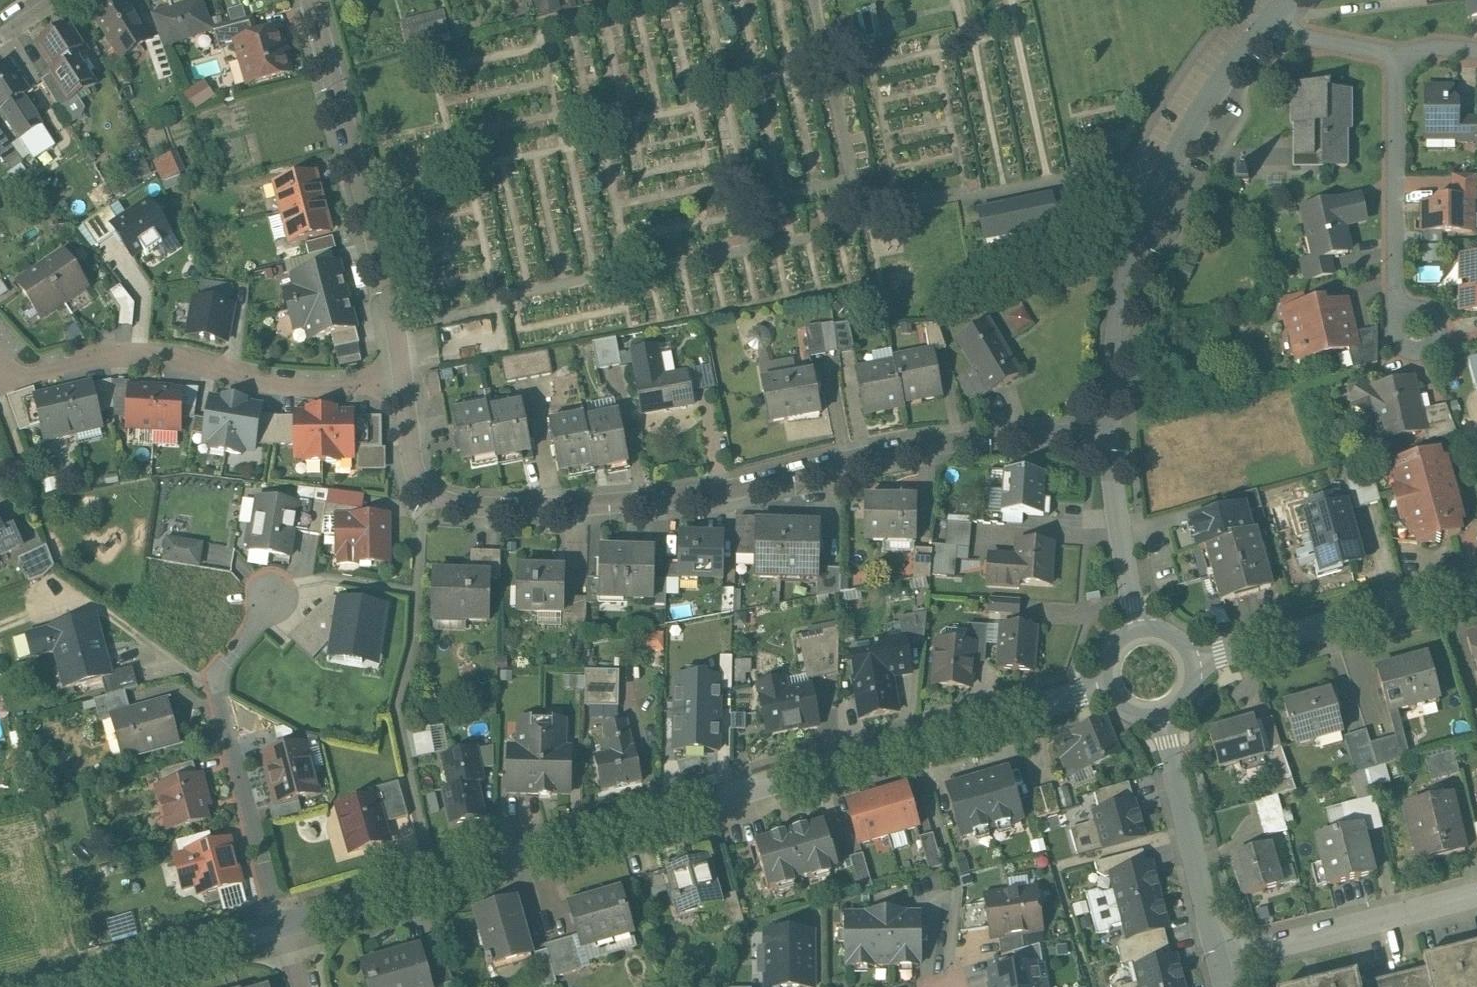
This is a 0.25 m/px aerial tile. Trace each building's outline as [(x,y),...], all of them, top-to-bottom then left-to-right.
[(89,7),(121,58),(141,46),(132,33),(141,27),(124,0),(100,0),(89,7)] [(170,7),(170,8),(153,14),(164,46),(211,29),(200,0),(190,0),(170,7)] [(536,14),(560,10),(558,0),(533,0),(536,14)] [(1469,16),(1476,15),(1476,0),(1467,0),(1469,16)] [(443,12),(401,23),(406,44),(449,33),(443,12)] [(248,19),(213,28),(219,49),(237,44),(236,43),(253,38),(248,19)] [(87,52),(68,23),(37,43),(53,67),(49,70),(51,74),(69,102),(98,83),(91,72),(87,74),(81,63),(89,58),(85,53),(87,52)] [(253,38),(236,43),(237,44),(242,61),(248,65),(253,82),(288,72),(284,59),(288,51),(282,48),(277,31),(253,38)] [(161,45),(149,49),(158,76),(171,72),(161,45)] [(22,95),(28,91),(9,62),(0,67),(0,109),(19,139),(26,135),(33,146),(47,137),(40,126),(41,125),(22,95)] [(59,108),(69,102),(51,74),(41,80),(59,108)] [(204,79),(181,90),(190,108),(213,96),(204,79)] [(1329,84),(1290,83),(1290,123),(1294,123),(1294,156),(1321,156),(1321,166),(1347,166),(1347,129),(1351,129),(1351,90),(1328,90),(1329,84)] [(1452,88),(1425,88),(1425,138),(1426,133),(1441,133),(1441,138),(1442,138),(1455,138),(1457,138),(1457,117),(1457,104),(1452,99),(1452,88)] [(1476,117),(1457,117),(1457,138),(1455,138),(1455,143),(1476,143),(1476,117)] [(0,131),(0,158),(2,161),(16,152),(0,131)] [(1441,133),(1426,133),(1425,138),(1426,149),(1442,149),(1442,138),(1441,138),(1441,133)] [(151,159),(165,188),(186,177),(172,149),(151,159)] [(1248,166),(1233,166),(1233,181),(1248,181),(1248,166)] [(315,172),(275,183),(282,212),(323,201),(315,172)] [(1476,175),(1451,175),(1451,199),(1472,199),(1472,201),(1476,200),(1476,175)] [(1036,198),(977,210),(983,239),(1043,227),(1036,198)] [(1335,200),(1302,208),(1314,258),(1315,259),(1329,256),(1347,251),(1343,234),(1345,233),(1343,224),(1364,219),(1359,198),(1336,203),(1335,200)] [(1451,199),(1437,199),(1432,204),(1421,204),(1421,231),(1471,231),(1472,201),(1472,199),(1451,199)] [(323,201),(282,212),(290,242),(331,231),(323,201)] [(120,225),(113,230),(115,233),(131,258),(170,234),(151,205),(120,225)] [(96,245),(115,233),(113,230),(120,225),(108,208),(83,224),(96,245)] [(983,239),(982,239),(987,266),(989,265),(1071,248),(1073,248),(1068,221),(1043,227),(983,239)] [(267,225),(271,241),(282,238),(279,223),(267,225)] [(64,251),(40,267),(63,302),(87,286),(64,251)] [(1468,255),(1468,287),(1460,287),(1460,310),(1476,310),(1476,255),(1468,255)] [(1314,258),(1301,261),(1306,279),(1333,272),(1329,256),(1315,259),(1314,258)] [(339,263),(292,275),(295,288),(284,291),(289,310),(347,295),(339,263)] [(40,267),(17,282),(40,317),(63,302),(40,267)] [(347,295),(289,310),(294,330),(305,327),(309,339),(331,333),(355,327),(356,327),(347,295)] [(1345,300),(1316,307),(1314,302),(1282,310),(1285,326),(1289,325),(1299,368),(1320,363),(1318,355),(1348,348),(1346,341),(1354,340),(1353,333),(1345,300)] [(233,308),(195,301),(189,337),(227,343),(233,308)] [(1022,307),(1007,315),(1014,328),(1030,320),(1022,307)] [(988,319),(956,339),(973,368),(988,392),(1020,373),(988,319)] [(848,322),(833,324),(837,352),(853,350),(848,322)] [(937,323),(924,324),(929,351),(932,351),(945,347),(937,323)] [(825,354),(821,324),(805,326),(809,357),(825,354)] [(355,327),(331,333),(334,348),(335,348),(357,343),(359,343),(355,327)] [(1376,327),(1353,333),(1354,340),(1346,341),(1348,348),(1352,368),(1376,362),(1376,327)] [(764,331),(759,329),(753,330),(749,334),(748,339),(749,345),(753,349),(758,350),(763,349),(767,345),(769,340),(768,335),(764,331)] [(615,337),(592,342),(597,368),(620,364),(615,337)] [(357,343),(335,348),(337,359),(359,355),(357,343)] [(658,346),(630,351),(642,413),(692,404),(685,371),(663,376),(658,346)] [(547,350),(524,354),(528,377),(551,373),(547,350)] [(929,351),(893,358),(894,362),(902,401),(940,394),(932,351),(929,351)] [(524,354),(501,358),(505,382),(528,377),(524,354)] [(1469,359),(1476,390),(1476,356),(1469,359)] [(894,362),(856,369),(865,412),(903,405),(902,401),(894,362)] [(973,368),(957,378),(971,401),(988,392),(973,368)] [(437,371),(425,373),(429,395),(441,393),(437,371)] [(812,373),(761,382),(768,423),(788,419),(787,415),(817,409),(818,414),(820,413),(812,373)] [(111,379),(91,384),(97,411),(113,408),(111,379)] [(1413,379),(1370,389),(1382,439),(1423,430),(1424,429),(1421,416),(1413,379)] [(90,382),(65,388),(76,433),(77,433),(76,428),(100,423),(97,411),(91,384),(90,382)] [(33,387),(7,396),(20,432),(40,425),(40,424),(38,412),(39,412),(35,396),(35,395),(33,387)] [(155,388),(129,387),(127,427),(153,429),(155,388)] [(35,395),(35,396),(39,412),(38,412),(40,424),(42,424),(46,440),(76,433),(65,388),(35,395)] [(181,389),(155,388),(153,429),(179,430),(180,417),(180,406),(181,389)] [(223,399),(211,397),(207,419),(204,434),(203,442),(210,443),(209,449),(225,452),(234,398),(223,396),(223,399)] [(245,400),(234,398),(225,452),(241,454),(242,449),(253,450),(255,443),(260,413),(261,405),(245,402),(245,400)] [(521,403),(487,410),(495,453),(496,457),(531,451),(521,403)] [(195,407),(180,406),(180,417),(194,417),(195,407)] [(486,406),(454,413),(463,459),(495,453),(487,410),(486,406)] [(321,409),(308,409),(308,412),(295,412),(295,416),(295,444),(295,458),(305,458),(305,462),(322,462),(321,409)] [(352,412),(335,412),(334,409),(321,409),(322,462),(338,461),(339,457),(352,457),(352,412)] [(1447,410),(1421,416),(1424,429),(1423,430),(1426,442),(1456,433),(1447,410)] [(278,416),(260,413),(255,443),(273,446),(273,444),(278,416)] [(355,437),(356,467),(382,466),(380,414),(359,415),(360,437),(355,437)] [(618,414),(584,421),(592,463),(593,467),(627,461),(618,414)] [(295,416),(278,416),(273,444),(295,444),(295,416)] [(583,416),(550,423),(560,469),(592,463),(584,421),(583,416)] [(207,419),(194,417),(191,432),(204,434),(207,419)] [(1438,452),(1394,464),(1401,489),(1397,490),(1405,520),(1410,519),(1417,544),(1460,532),(1457,522),(1462,521),(1445,460),(1440,461),(1438,452)] [(1044,472),(1004,469),(1001,512),(1043,515),(1044,498),(1042,498),(1044,472)] [(1256,489),(1225,498),(1228,509),(1247,504),(1249,511),(1261,507),(1256,489)] [(337,491),(328,490),(326,503),(323,518),(336,517),(336,515),(348,515),(348,505),(335,504),(337,491)] [(297,503),(257,497),(252,525),(248,524),(244,544),(249,545),(248,549),(290,556),(294,530),(298,504),(297,503)] [(1328,497),(1306,504),(1308,514),(1331,508),(1328,497)] [(915,499),(865,498),(864,540),(886,540),(886,538),(915,538),(915,499)] [(326,503),(297,499),(297,503),(298,504),(294,530),(321,535),(323,518),(326,503)] [(1228,509),(1190,520),(1198,547),(1205,545),(1238,536),(1238,537),(1255,532),(1249,511),(1247,504),(1228,509)] [(1308,514),(1305,515),(1318,563),(1318,564),(1337,558),(1339,566),(1340,566),(1359,560),(1351,533),(1353,532),(1345,504),(1331,508),(1308,514)] [(348,515),(336,515),(336,517),(336,553),(337,553),(337,565),(357,565),(357,562),(388,561),(388,515),(348,515)] [(756,521),(735,520),(734,555),(755,556),(756,521)] [(782,522),(756,521),(755,556),(754,577),(780,578),(782,522)] [(969,523),(947,521),(945,545),(957,546),(967,547),(969,523)] [(819,523),(782,522),(780,578),(817,579),(818,568),(819,523)] [(20,546),(12,528),(2,533),(0,528),(0,555),(20,546)] [(1238,536),(1205,545),(1221,601),(1258,590),(1258,589),(1270,586),(1265,567),(1266,566),(1263,555),(1262,555),(1255,532),(1238,537),(1238,536)] [(722,537),(679,536),(678,578),(722,579),(722,537)] [(202,544),(167,537),(163,559),(198,565),(202,544)] [(1052,544),(1017,542),(1016,557),(1015,582),(1017,582),(1050,584),(1052,544)] [(945,545),(933,543),(932,549),(930,574),(954,576),(957,546),(945,545)] [(46,544),(18,558),(29,581),(44,576),(54,566),(46,544)] [(932,549),(918,548),(916,579),(930,576),(930,574),(932,549)] [(500,551),(469,550),(469,572),(471,571),(471,576),(487,576),(487,578),(499,578),(500,551)] [(655,551),(599,550),(599,578),(599,597),(599,598),(653,598),(654,598),(654,579),(655,551)] [(1016,557),(989,555),(987,585),(1017,586),(1017,582),(1015,582),(1016,557)] [(1337,558),(1318,564),(1318,563),(1313,564),(1317,577),(1341,570),(1340,566),(1339,566),(1337,558)] [(563,569),(518,568),(517,612),(560,613),(562,613),(563,601),(563,569)] [(840,568),(818,568),(817,579),(816,597),(840,593),(840,568)] [(469,572),(433,571),(432,615),(464,616),(464,620),(486,621),(487,578),(487,576),(471,576),(471,571),(469,572)] [(599,578),(587,578),(586,602),(586,604),(599,604),(599,598),(599,597),(599,578)] [(666,580),(654,579),(654,598),(653,598),(653,605),(665,605),(666,580)] [(734,588),(722,588),(721,611),(733,611),(734,588)] [(320,610),(313,616),(311,614),(288,635),(313,658),(328,642),(329,643),(336,597),(330,596),(318,607),(320,610)] [(385,604),(336,596),(329,643),(329,644),(333,645),(334,644),(347,646),(344,659),(362,662),(364,649),(377,651),(377,652),(382,652),(389,604),(385,604)] [(1019,600),(989,598),(988,612),(1018,614),(1019,600)] [(586,602),(563,601),(562,613),(560,613),(560,627),(585,627),(586,604),(586,602)] [(93,617),(50,628),(66,687),(101,677),(109,675),(108,673),(93,617)] [(907,625),(878,630),(882,648),(911,643),(907,625)] [(1036,627),(1000,625),(997,668),(1033,671),(1036,627)] [(987,628),(966,626),(965,644),(973,645),(972,659),(984,660),(987,628)] [(838,628),(808,633),(812,653),(802,655),(807,679),(837,672),(838,628)] [(1468,637),(1476,672),(1476,635),(1468,637)] [(965,644),(936,642),(933,684),(969,686),(972,659),(973,645),(965,644)] [(684,675),(684,647),(666,647),(666,675),(684,675)] [(877,648),(854,652),(858,679),(854,679),(860,716),(896,710),(890,673),(882,674),(877,648)] [(1427,656),(1376,670),(1388,712),(1395,736),(1403,734),(1397,710),(1413,705),(1412,704),(1437,698),(1437,699),(1438,698),(1427,656)] [(132,667),(108,673),(109,675),(101,677),(107,696),(124,691),(138,687),(132,667)] [(726,678),(685,677),(684,692),(708,692),(708,693),(726,694),(726,678)] [(784,679),(758,685),(768,732),(799,726),(799,728),(817,725),(809,686),(786,690),(784,679)] [(618,685),(591,692),(594,708),(622,701),(618,685)] [(107,696),(93,699),(99,721),(113,717),(113,716),(130,711),(124,691),(107,696)] [(1330,691),(1284,704),(1295,745),(1341,732),(1330,691)] [(708,692),(684,692),(684,717),(672,717),(672,750),(710,751),(710,718),(707,718),(708,693),(708,692)] [(130,711),(113,716),(113,717),(124,757),(176,743),(165,701),(130,711)] [(1104,719),(1052,740),(1052,741),(1053,741),(1067,775),(1066,775),(1066,776),(1073,773),(1077,783),(1094,776),(1089,766),(1118,754),(1104,719)] [(564,721),(519,720),(519,747),(509,747),(508,791),(538,792),(537,793),(550,794),(550,792),(569,793),(570,748),(563,748),(564,721)] [(626,721),(603,726),(606,741),(599,743),(601,754),(594,756),(602,790),(641,781),(633,747),(632,747),(626,721)] [(1253,721),(1229,728),(1228,726),(1208,731),(1218,768),(1263,755),(1253,721)] [(298,733),(283,737),(286,749),(305,744),(307,751),(320,748),(317,737),(298,733)] [(426,733),(413,735),(417,757),(431,754),(426,733)] [(1395,736),(1369,743),(1377,767),(1409,758),(1403,734),(1395,736)] [(286,749),(264,755),(276,803),(318,792),(307,751),(305,744),(286,749)] [(1280,746),(1266,751),(1277,782),(1291,777),(1280,746)] [(1452,747),(1424,755),(1430,781),(1459,773),(1452,747)] [(475,748),(442,755),(449,787),(443,788),(451,824),(484,816),(480,798),(477,783),(483,781),(475,748)] [(193,761),(158,771),(162,785),(197,776),(193,761)] [(1007,770),(946,788),(960,838),(1021,820),(1007,770)] [(197,776),(162,785),(162,786),(157,787),(161,804),(166,802),(170,816),(172,828),(207,818),(201,797),(207,796),(201,775),(197,776)] [(398,781),(372,789),(374,796),(375,796),(383,823),(408,816),(398,781)] [(1128,782),(1094,792),(1099,811),(1134,801),(1128,782)] [(1050,785),(1028,791),(1036,818),(1058,811),(1050,785)] [(905,787),(876,795),(888,836),(917,827),(905,787)] [(876,795),(847,804),(859,844),(888,836),(876,795)] [(1276,795),(1254,801),(1264,835),(1286,829),(1276,795)] [(374,796),(338,807),(342,821),(351,851),(389,841),(383,823),(375,796),(374,796)] [(1450,796),(1405,807),(1418,862),(1464,851),(1450,796)] [(1374,798),(1342,806),(1346,823),(1363,818),(1366,829),(1361,831),(1361,832),(1382,827),(1374,798)] [(1316,800),(1305,805),(1309,813),(1317,809),(1316,800)] [(1099,811),(1093,812),(1094,813),(1088,823),(1070,828),(1077,855),(1144,836),(1134,801),(1099,811)] [(783,835),(773,837),(773,836),(771,836),(771,837),(754,842),(767,888),(791,881),(792,886),(794,885),(793,881),(811,875),(812,880),(814,880),(812,875),(838,868),(832,847),(830,848),(823,822),(805,827),(805,826),(803,827),(804,828),(795,831),(794,829),(792,830),(792,831),(784,833),(784,832),(782,833),(783,835)] [(1359,826),(1317,836),(1329,885),(1371,874),(1361,832),(1361,831),(1359,826)] [(218,829),(183,839),(187,850),(221,841),(218,829)] [(221,841),(187,850),(190,863),(188,864),(189,867),(191,866),(195,881),(193,882),(194,885),(196,884),(198,890),(202,893),(237,884),(240,879),(230,843),(225,840),(221,841)] [(707,844),(694,848),(693,849),(692,851),(694,855),(663,863),(673,897),(671,898),(672,903),(680,900),(684,914),(718,905),(722,903),(720,896),(709,858),(713,857),(709,846),(707,844)] [(1268,845),(1233,855),(1245,895),(1280,885),(1268,845)] [(863,851),(852,855),(861,885),(872,881),(863,851)] [(1142,851),(1095,863),(1098,873),(1106,877),(1112,875),(1111,873),(1146,864),(1142,851)] [(1146,864),(1111,873),(1112,875),(1115,889),(1120,906),(1159,895),(1151,863),(1146,864)] [(1034,889),(985,896),(986,904),(990,929),(990,931),(997,930),(998,937),(1021,933),(1040,930),(1034,889)] [(1115,889),(1102,893),(1097,890),(1086,893),(1092,913),(1120,906),(1115,889)] [(620,890),(569,904),(581,947),(632,932),(620,890)] [(735,892),(720,896),(722,903),(718,905),(725,929),(744,924),(735,892)] [(1159,895),(1120,906),(1124,922),(1127,936),(1128,938),(1164,929),(1168,928),(1159,895)] [(515,900),(475,911),(489,958),(485,959),(487,966),(531,954),(515,900)] [(986,904),(963,908),(960,933),(990,929),(986,904)] [(1120,906),(1092,913),(1097,933),(1108,931),(1111,926),(1124,922),(1120,906)] [(904,912),(866,912),(866,914),(844,914),(845,965),(847,964),(847,967),(873,966),(873,964),(892,964),(892,966),(918,966),(918,964),(920,964),(919,913),(904,913),(904,912)] [(1119,956),(1167,943),(1164,929),(1128,938),(1127,936),(1121,938),(1116,946),(1119,956)] [(779,932),(765,932),(765,947),(758,948),(758,973),(765,973),(765,986),(813,986),(813,931),(799,932),(779,932)] [(1021,933),(998,937),(1001,955),(1024,949),(1021,933)] [(573,936),(545,944),(546,949),(554,976),(583,968),(573,936)] [(1167,943),(1119,956),(1122,966),(1130,970),(1135,969),(1135,966),(1171,957),(1167,943)] [(419,951),(429,986),(432,986),(452,981),(441,944),(419,951)] [(1422,958),(1425,970),(1430,986),(1476,986),(1476,944),(1422,958)] [(363,964),(364,966),(368,965),(372,979),(368,980),(370,986),(429,986),(419,951),(418,948),(416,949),(416,951),(399,956),(399,954),(363,964)] [(546,949),(534,953),(544,985),(555,982),(554,976),(546,949)] [(1135,966),(1135,969),(1139,982),(1140,986),(1184,986),(1176,956),(1171,957),(1135,966)] [(1035,963),(986,972),(989,986),(1039,986),(1035,963)] [(1358,986),(1359,986),(1430,986),(1425,970),(1358,986)] [(1304,986),(1359,986),(1358,986),(1355,974),(1304,986)]
